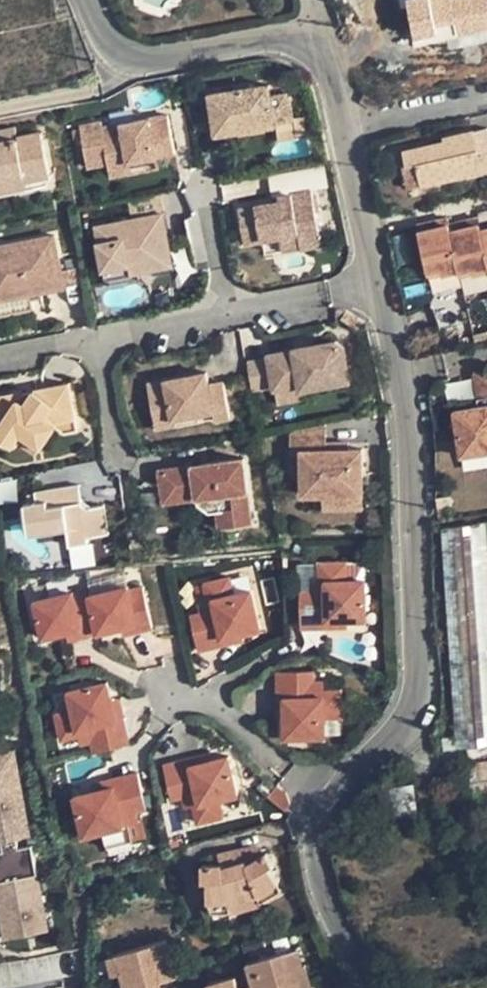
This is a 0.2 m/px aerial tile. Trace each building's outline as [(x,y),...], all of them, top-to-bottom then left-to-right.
[(413,53),(486,41),(486,0),(404,0),(413,53)] [(0,33),(0,93),(80,77),(68,19),(0,33)] [(270,87),(211,98),(219,137),(278,126),(277,122),(295,119),(292,101),(285,94),(272,96),(270,87)] [(103,125),(80,130),(80,133),(82,143),(88,171),(109,167),(110,170),(156,160),(175,156),(169,118),(135,125),(136,132),(125,134),(124,127),(105,131),(103,125)] [(135,125),(124,127),(125,134),(136,132),(135,125)] [(407,165),(417,163),(421,185),(486,170),(486,127),(445,137),(445,140),(404,149),(407,165)] [(80,133),(73,134),(75,145),(82,143),(80,133)] [(34,196),(34,189),(50,186),(41,139),(19,144),(17,134),(0,137),(0,203),(34,196)] [(158,170),(156,160),(110,170),(112,181),(158,170)] [(408,188),(421,185),(417,163),(407,165),(403,166),(408,188)] [(312,194),(283,200),(284,206),(276,207),(241,213),(246,244),(282,238),(301,234),(305,249),(322,245),(312,194)] [(97,229),(106,274),(131,269),(130,263),(171,255),(162,216),(97,229)] [(430,277),(459,270),(451,233),(449,226),(447,218),(433,221),(434,228),(419,232),(430,277)] [(466,221),(468,229),(451,233),(459,270),(461,276),(486,270),(486,254),(480,224),(478,218),(466,221)] [(418,225),(419,232),(434,228),(433,221),(418,225)] [(466,221),(449,226),(451,233),(468,229),(466,221)] [(285,253),(305,249),(301,234),(282,238),(285,253)] [(0,249),(0,313),(34,307),(33,303),(32,294),(42,292),(42,293),(65,289),(55,238),(0,249)] [(131,269),(172,261),(171,255),(130,263),(131,269)] [(173,267),(172,261),(131,269),(132,275),(173,267)] [(132,275),(131,269),(106,274),(107,279),(132,275)] [(42,292),(32,294),(33,303),(43,301),(42,293),(42,292)] [(343,319),(362,333),(366,326),(347,311),(343,319)] [(276,389),(279,389),(300,385),(301,391),(303,391),(351,381),(344,347),(335,342),(270,356),(276,389)] [(470,374),(475,409),(455,412),(462,457),(486,453),(485,443),(486,443),(486,371),(470,374)] [(148,384),(154,413),(173,409),(175,419),(212,413),(214,421),(230,418),(223,384),(211,386),(208,373),(148,384)] [(41,448),(55,427),(53,426),(56,421),(76,418),(70,385),(0,399),(0,413),(4,412),(7,427),(0,431),(0,435),(17,446),(21,441),(23,436),(41,448)] [(305,401),(303,391),(301,391),(300,385),(279,389),(282,405),(305,401)] [(176,426),(175,419),(173,409),(154,413),(157,430),(176,426)] [(79,429),(76,418),(56,421),(53,426),(55,427),(70,436),(72,432),(79,429)] [(362,453),(350,453),(328,453),(327,445),(327,425),(292,431),(293,454),(303,454),(304,495),(362,495),(362,453)] [(39,452),(41,448),(23,436),(21,441),(39,452)] [(350,445),(327,445),(328,453),(350,453),(350,445)] [(243,460),(160,472),(165,503),(197,499),(200,507),(209,513),(212,514),(218,514),(220,528),(252,523),(243,460)] [(22,501),(21,478),(0,479),(0,503),(22,501)] [(79,488),(34,495),(36,504),(25,505),(31,537),(67,530),(71,547),(88,543),(88,537),(109,533),(104,506),(83,509),(79,488)] [(456,735),(458,747),(486,743),(486,521),(443,527),(456,735)] [(346,560),(320,561),(320,578),(311,579),(312,590),(301,591),(302,626),(329,624),(329,622),(338,621),(338,617),(348,616),(367,615),(365,575),(346,576),(346,560)] [(320,578),(320,561),(311,561),(311,579),(320,578)] [(229,577),(204,584),(209,601),(200,603),(203,614),(192,617),(200,651),(226,644),(225,642),(235,640),(233,635),(244,633),(262,628),(251,589),(234,594),(229,577)] [(209,601),(204,584),(196,586),(200,603),(209,601)] [(128,589),(89,600),(99,636),(122,630),(130,628),(132,635),(154,629),(143,589),(129,593),(128,589)] [(73,596),(35,606),(45,642),(67,636),(75,634),(77,642),(99,636),(89,600),(88,596),(74,600),(73,596)] [(349,623),(348,616),(338,617),(338,621),(329,622),(329,624),(349,623)] [(130,628),(122,630),(125,637),(132,635),(130,628)] [(245,639),(244,633),(233,635),(235,640),(225,642),(226,644),(245,639)] [(75,634),(67,636),(69,644),(77,642),(75,634)] [(314,668),(279,670),(281,696),(283,696),(283,706),(288,706),(289,716),(289,735),(329,733),(328,714),(345,714),(344,688),(327,688),(326,679),(315,680),(314,668)] [(344,679),(326,679),(327,688),(344,688),(344,679)] [(110,685),(71,695),(76,713),(60,717),(66,742),(83,738),(86,746),(97,744),(99,755),(133,746),(127,720),(124,721),(122,712),(117,713),(115,702),(110,685)] [(122,701),(115,702),(117,713),(122,712),(124,721),(127,720),(122,701)] [(450,749),(458,747),(456,735),(448,736),(450,749)] [(83,738),(66,742),(69,751),(86,746),(83,738)] [(36,833),(17,747),(0,750),(0,841),(36,833)] [(213,754),(194,759),(194,761),(204,759),(205,763),(215,760),(213,754)] [(194,759),(168,766),(177,799),(188,796),(191,808),(200,805),(205,822),(230,816),(225,799),(243,794),(233,755),(215,760),(205,763),(204,759),(194,761),(194,759)] [(470,762),(475,799),(486,798),(486,760),(470,762)] [(100,793),(82,798),(93,837),(110,832),(115,848),(140,841),(135,825),(144,822),(141,811),(152,808),(143,774),(117,781),(118,784),(109,786),(110,790),(100,793)] [(98,787),(100,793),(110,790),(109,786),(118,784),(117,781),(98,787)] [(414,782),(378,787),(382,822),(418,818),(416,798),(414,788),(414,782)] [(282,783),(273,795),(291,809),(300,797),(282,783)] [(426,786),(414,788),(416,798),(428,796),(426,786)] [(200,805),(191,808),(196,825),(205,822),(200,805)] [(144,822),(135,825),(140,841),(149,839),(144,822)] [(0,848),(0,905),(3,935),(49,930),(40,844),(0,848)] [(220,854),(221,861),(223,866),(244,859),(247,863),(259,855),(257,846),(220,854)] [(258,895),(278,883),(269,867),(274,864),(265,851),(259,855),(247,863),(244,859),(223,866),(221,861),(202,863),(203,879),(207,880),(207,902),(229,900),(229,904),(258,895)] [(282,891),(278,883),(258,895),(261,905),(282,891)] [(232,914),(261,905),(258,895),(229,904),(231,910),(232,914)] [(231,910),(229,904),(229,900),(207,902),(208,911),(231,910)] [(150,982),(158,980),(177,975),(168,939),(117,953),(122,971),(120,972),(124,987),(151,987),(150,982)] [(297,965),(304,963),(299,947),(288,950),(293,966),(297,965)] [(297,965),(293,966),(288,950),(246,961),(253,987),(254,987),(303,987),(297,965)] [(112,974),(120,972),(122,971),(117,953),(107,956),(112,974)] [(304,963),(297,965),(303,987),(314,987),(307,962),(304,963)] [(235,974),(207,982),(209,987),(238,987),(235,974)]
